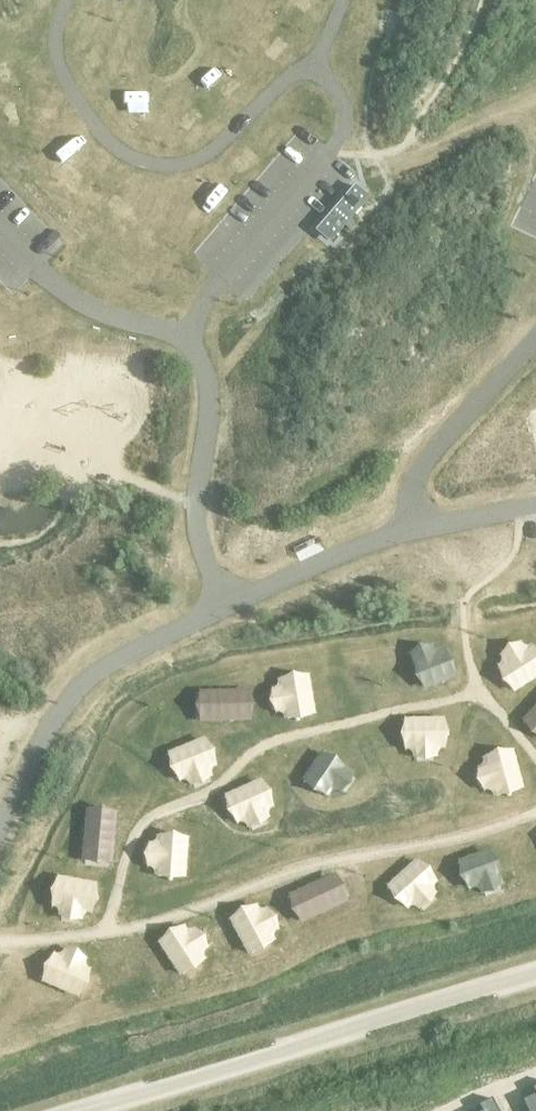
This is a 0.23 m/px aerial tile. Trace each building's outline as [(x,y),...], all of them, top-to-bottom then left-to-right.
[(347,232),(353,225),(348,221),(367,199),(364,197),(354,188),(318,230),(331,242),(338,234),(343,228),(347,232)] [(521,1101),(526,1110),(535,1110),(535,1085),(531,1088),(534,1094),(521,1101)] [(492,1109),(496,1107),(491,1098),(477,1105),(481,1110),(493,1110),(492,1109)]
